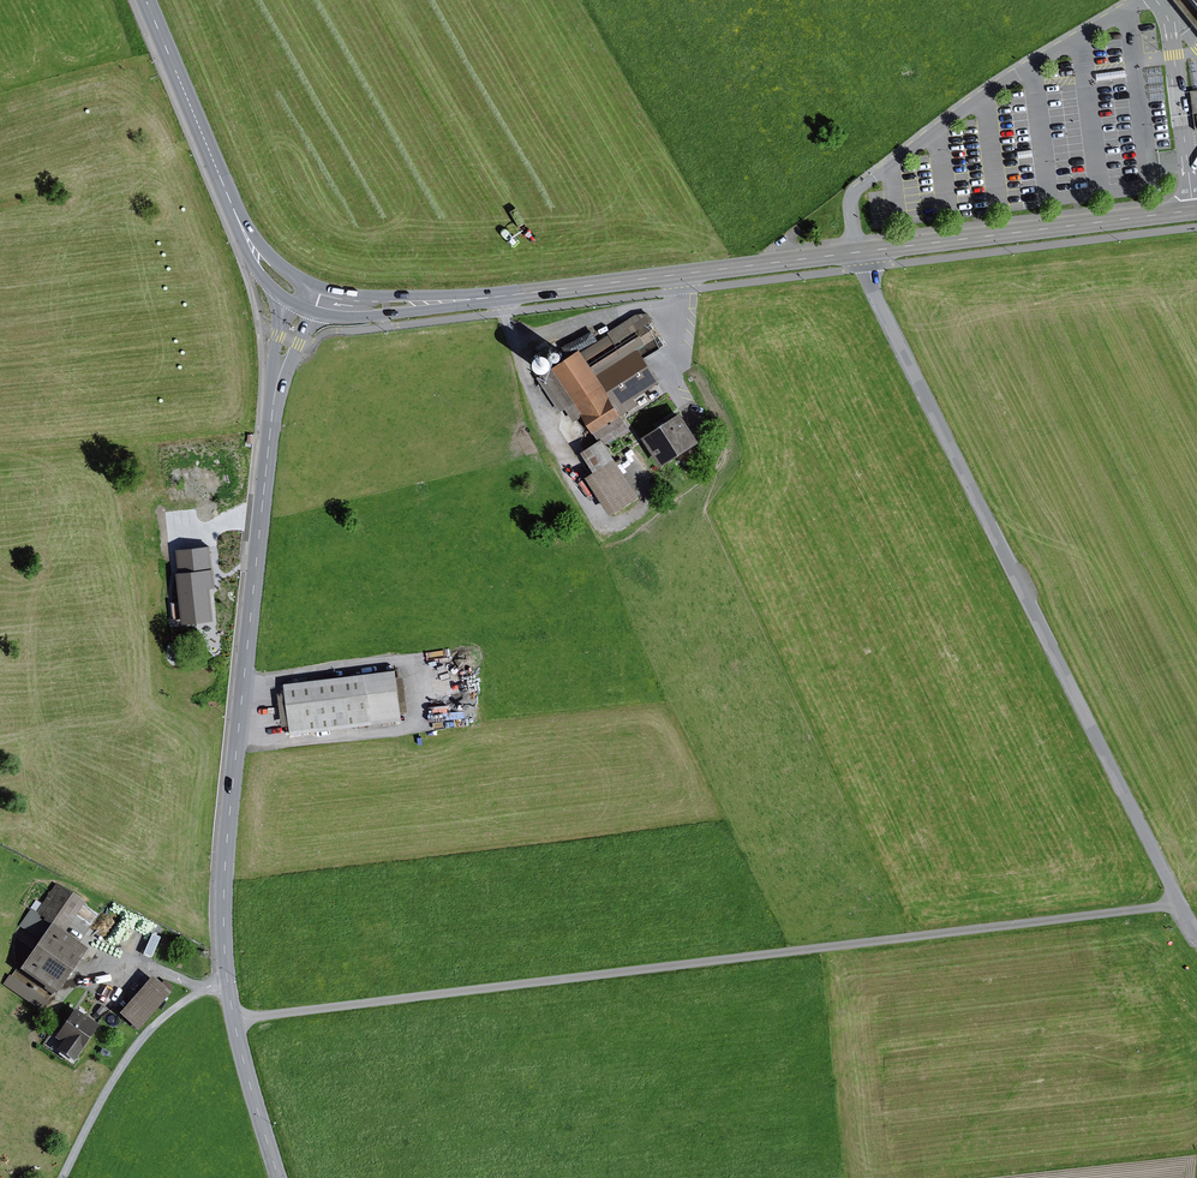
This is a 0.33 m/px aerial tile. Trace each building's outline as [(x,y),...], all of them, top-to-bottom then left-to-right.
[(1196,26),(1196,0),(1176,0),(1196,26)] [(637,313),(609,331),(611,333),(615,340),(616,342),(653,319),(649,312),(637,313)] [(611,333),(582,351),(587,359),(615,340),(611,333)] [(641,335),(592,366),(598,376),(638,351),(647,345),(641,335)] [(543,363),(546,364),(549,365),(551,364),(554,362),(556,360),(557,357),(557,355),(556,352),(554,350),(552,349),(549,348),(547,348),(544,349),(542,350),(540,353),(540,356),(540,358),(541,361),(543,363)] [(581,350),(538,377),(560,412),(565,409),(574,422),(583,416),(598,440),(626,422),(621,413),(636,404),(632,398),(658,381),(638,351),(598,376),(592,366),(587,359),(582,351),(581,350)] [(682,411),(642,436),(660,464),(700,439),(682,411)] [(714,434),(704,439),(709,448),(719,443),(714,434)] [(595,470),(616,458),(603,437),(583,450),(595,470)] [(595,470),(588,475),(611,513),(639,495),(616,458),(595,470)] [(169,519),(159,522),(162,535),(172,532),(169,519)] [(150,527),(127,529),(128,541),(151,538),(150,527)] [(171,555),(162,555),(162,575),(177,575),(178,602),(185,602),(186,609),(190,609),(190,628),(219,627),(216,539),(189,540),(189,550),(177,551),(171,555)] [(397,669),(284,683),(286,690),(290,724),(291,731),(402,719),(402,711),(397,676),(397,669)] [(405,675),(397,676),(402,711),(409,710),(405,675)] [(290,724),(286,690),(278,691),(283,725),(290,724)] [(84,903),(56,884),(35,915),(50,925),(63,933),(84,903)] [(41,940),(50,925),(35,915),(29,911),(20,926),(41,940)] [(63,933),(50,925),(41,940),(19,970),(54,995),(86,950),(63,933)] [(10,976),(3,985),(42,1011),(48,1002),(10,976)] [(151,976),(120,1013),(139,1029),(170,992),(151,976)] [(108,989),(102,996),(108,1001),(114,994),(108,989)] [(99,1025),(75,1009),(56,1038),(62,1042),(56,1050),(74,1062),(99,1025)]
